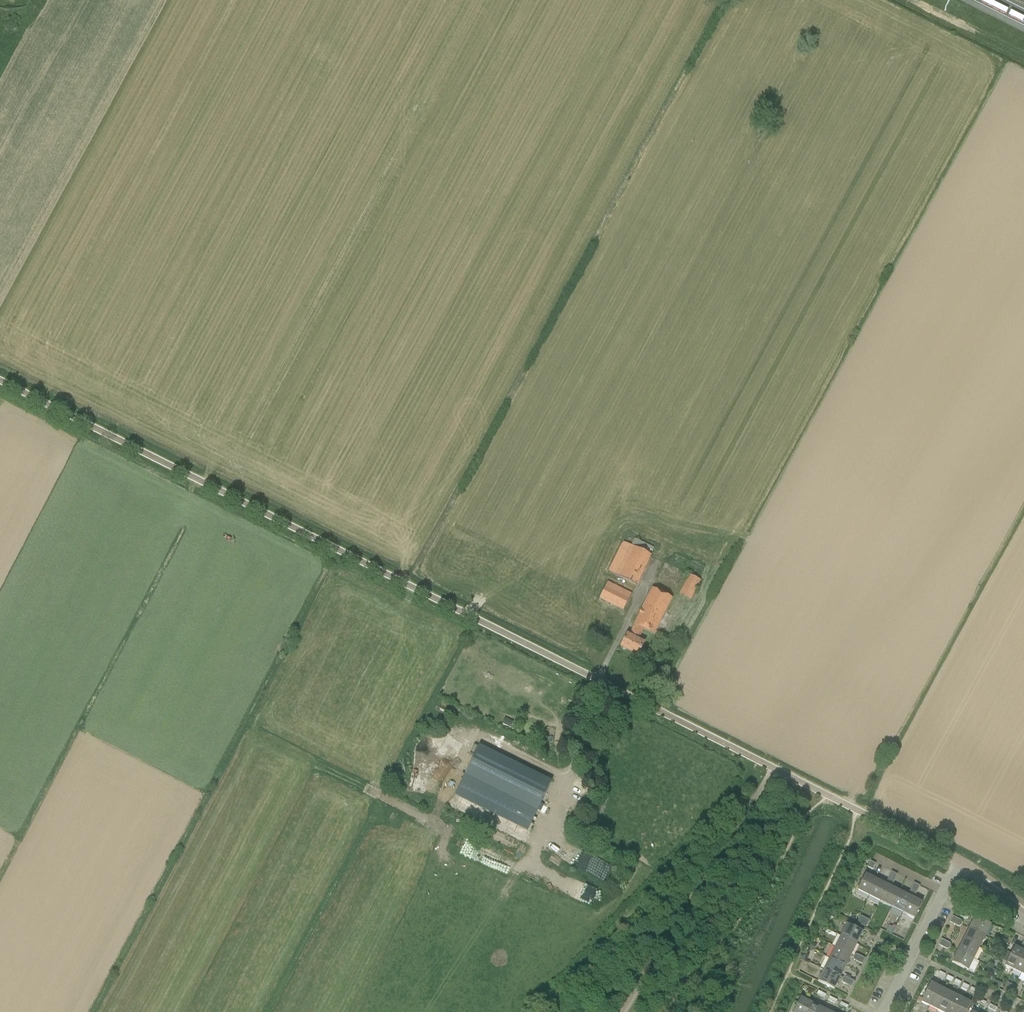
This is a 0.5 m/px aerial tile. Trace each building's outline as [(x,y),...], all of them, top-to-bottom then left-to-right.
[(608,571),(636,585),(651,555),(623,541),(608,571)] [(701,580),(689,575),(679,595),(691,600),(701,580)] [(624,610),(632,593),(608,581),(599,598),(624,610)] [(620,647),(638,655),(644,643),(638,640),(644,629),(654,634),(672,598),(652,588),(634,624),(635,624),(629,635),(627,634),(620,647)] [(513,722),(505,718),(502,723),(511,727),(513,722)] [(528,830),(552,781),(479,745),(455,794),(528,830)] [(876,864),(871,861),(868,867),(873,869),(876,864)] [(865,874),(857,890),(869,896),(877,880),(865,874)] [(877,880),(869,896),(880,902),(888,886),(877,880)] [(891,907),(899,891),(888,886),(880,902),(891,907)] [(903,913),(911,897),(899,891),(891,907),(903,913)] [(914,919),(922,902),(911,897),(903,913),(914,919)] [(837,914),(831,911),(829,916),(835,919),(837,914)] [(969,928),(985,936),(991,924),(975,916),(969,928)] [(863,932),(847,924),(841,936),(857,944),(863,932)] [(889,926),(886,932),(892,934),(894,928),(889,926)] [(985,936),(969,928),(963,939),(979,947),(985,936)] [(857,944),(841,936),(835,947),(851,955),(857,944)] [(943,947),(946,941),(941,939),(938,945),(943,947)] [(979,947),(963,939),(958,951),(973,959),(979,947)] [(1023,951),(1014,946),(1011,953),(1007,951),(1004,957),(1008,959),(1004,966),(1013,970),(1023,951)] [(851,955),(835,947),(830,958),(846,966),(851,955)] [(973,959),(958,951),(952,963),(968,971),(973,959)] [(1021,974),(1023,968),(1023,951),(1013,970),(1021,974)] [(846,966),(830,958),(824,970),(840,978),(846,966)] [(840,978),(824,970),(818,981),(834,989),(840,978)] [(1011,993),(1014,984),(1006,981),(1003,990),(1011,993)] [(931,982),(922,999),(919,997),(917,1000),(929,1006),(939,987),(931,982)] [(939,987),(929,1006),(937,1010),(947,991),(939,987)] [(947,991),(937,1010),(940,1011),(946,1011),(955,995),(955,994),(947,991)] [(955,995),(946,1011),(956,1011),(963,998),(955,994),(955,995)] [(813,1003),(801,996),(796,1006),(795,1005),(791,1011),(808,1011),(813,1003)] [(971,1002),(963,998),(956,1011),(966,1011),(971,1002)] [(808,1011),(822,1011),(824,1008),(813,1003),(808,1011)]
